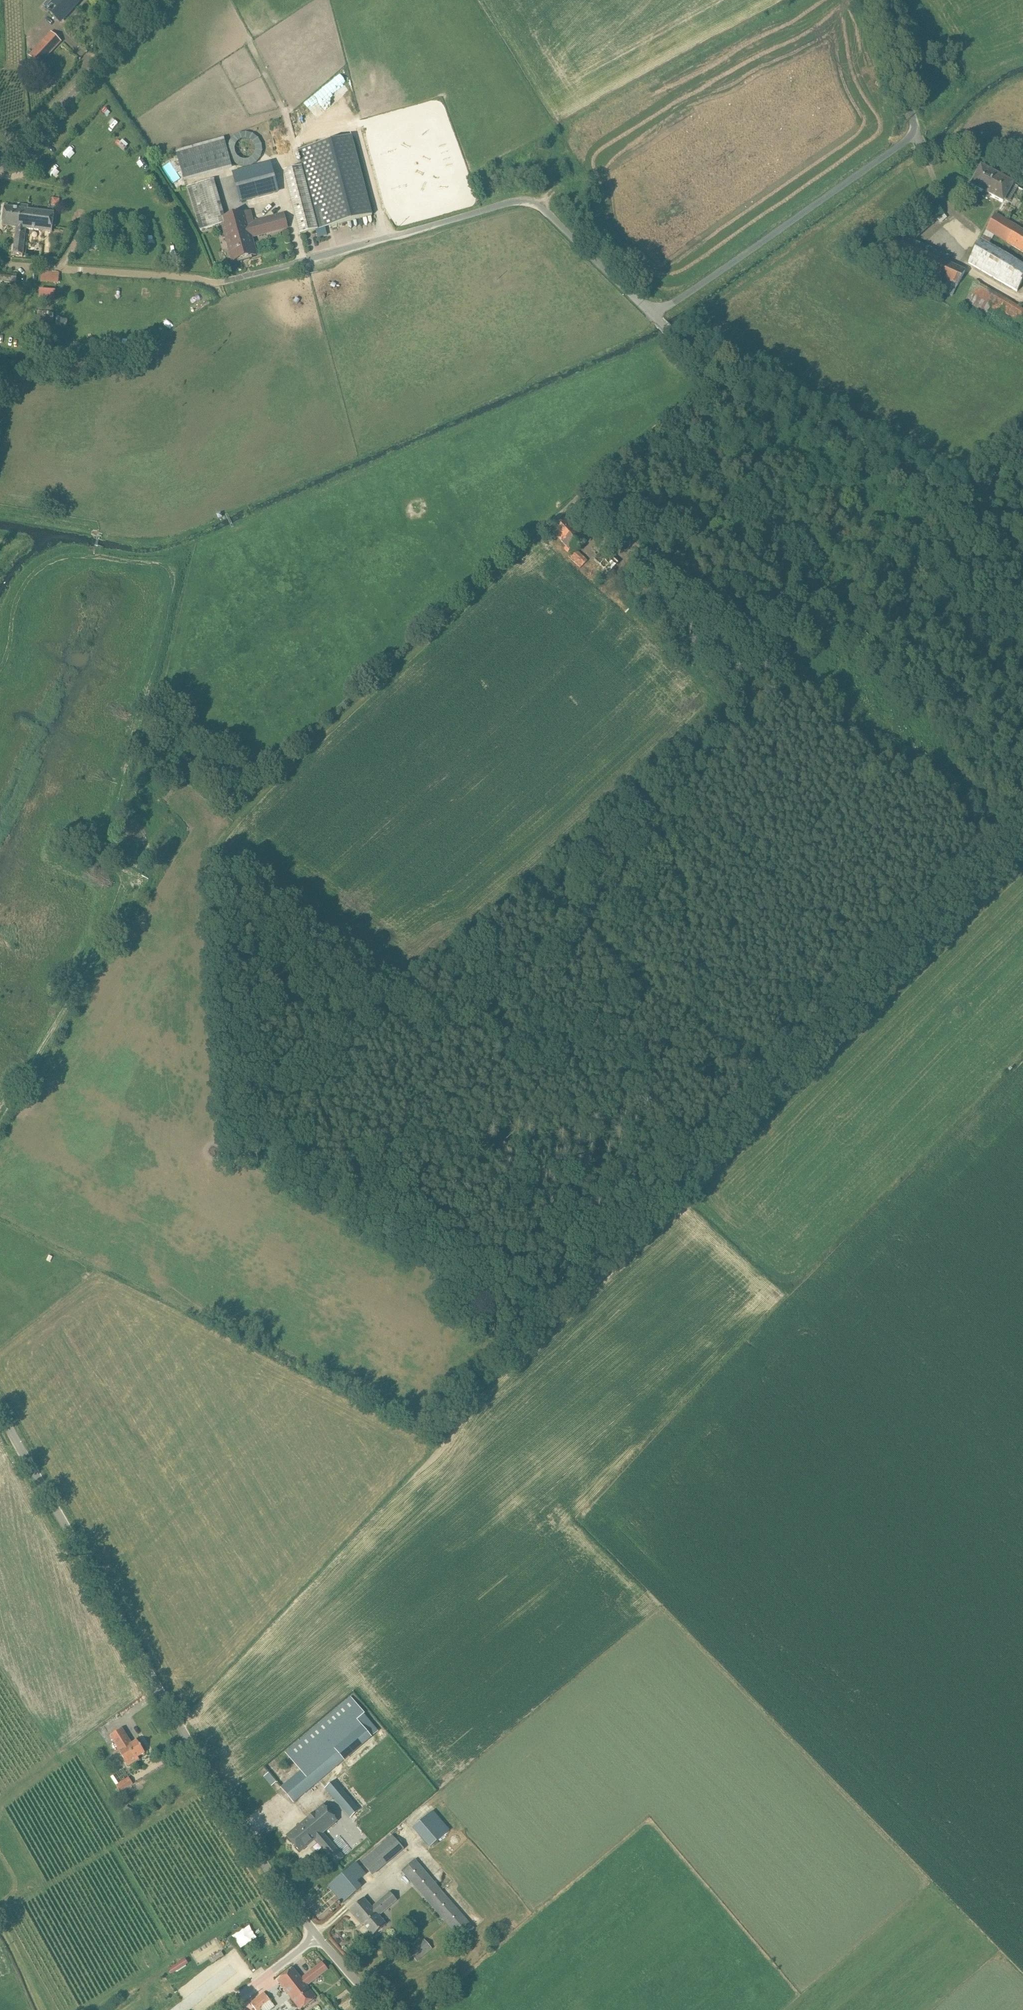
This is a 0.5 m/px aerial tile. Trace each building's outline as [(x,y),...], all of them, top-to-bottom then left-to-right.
[(43,6),(48,11),(49,13),(50,12),(60,21),(78,2),(79,3),(83,0),(58,0),(56,3),(53,0),(49,0),(43,6)] [(41,45),(30,56),(39,64),(50,53),(61,42),(56,37),(51,33),(41,45)] [(310,98),(295,109),(305,123),(317,114),(312,108),(318,104),(318,105),(328,97),(322,89),(310,98)] [(352,136),(298,150),(302,166),(301,166),(318,230),(372,216),(352,136)] [(224,139),(176,152),(183,176),(230,163),(224,139)] [(230,163),(183,176),(185,184),(232,171),(230,163)] [(270,165),(234,175),(241,202),(250,199),(246,182),(263,177),(268,194),(277,192),(270,165)] [(318,230),(301,166),(284,171),(300,234),(318,230)] [(1013,184),(981,167),(972,185),(1003,202),(1013,184)] [(263,177),(246,182),(250,199),(268,194),(263,177)] [(211,181),(196,185),(205,212),(219,208),(211,181)] [(205,212),(196,185),(187,187),(201,230),(209,227),(205,212)] [(935,203),(923,213),(932,223),(943,213),(935,203)] [(22,209),(5,207),(3,226),(16,228),(13,253),(24,255),(27,230),(54,233),(56,213),(22,208),(22,209)] [(219,208),(205,212),(209,227),(223,224),(222,220),(223,220),(223,219),(222,220),(219,208)] [(223,220),(222,220),(223,224),(233,261),(256,255),(251,237),(287,228),(283,214),(253,222),(251,212),(245,214),(245,213),(244,214),(223,220)] [(968,262),(1017,290),(1022,279),(1022,264),(988,244),(994,234),(1022,250),(1022,229),(995,213),(968,262)] [(909,245),(895,239),(882,251),(920,268),(921,269),(957,285),(965,270),(909,245)] [(1016,249),(1012,255),(1022,262),(1022,254),(1016,249)] [(957,285),(921,269),(917,279),(952,295),(957,285)] [(58,284),(60,272),(48,270),(46,282),(58,284)] [(13,284),(16,284),(18,274),(15,273),(0,272),(0,282),(13,284)] [(976,281),(970,292),(1022,322),(1022,320),(1022,308),(976,281)] [(39,289),(39,300),(56,300),(56,289),(39,289)] [(587,543),(567,520),(552,533),(566,548),(564,550),(568,555),(570,552),(572,554),(573,555),(576,552),(587,543)] [(619,564),(604,550),(594,561),(609,575),(619,564)] [(587,562),(576,552),(573,555),(572,554),(568,558),(580,569),(587,562)] [(281,1787),(294,1802),(344,1760),(345,1761),(372,1737),(371,1736),(378,1730),(364,1713),(358,1719),(348,1709),(290,1758),(300,1769),(281,1787)] [(116,1746),(129,1766),(139,1759),(138,1757),(144,1753),(136,1740),(129,1745),(126,1741),(128,1739),(120,1729),(108,1737),(115,1747),(116,1746)] [(265,1778),(273,1784),(276,1780),(268,1774),(265,1778)] [(129,1777),(116,1785),(119,1790),(120,1792),(133,1784),(132,1782),(129,1777)] [(326,1789),(350,1818),(360,1809),(335,1780),(326,1789)] [(287,1835),(300,1851),(315,1839),(336,1863),(344,1857),(324,1832),(337,1821),(322,1805),(309,1816),(287,1835)] [(413,1828),(430,1848),(450,1830),(433,1811),(413,1828)] [(391,1834),(360,1860),(372,1873),(403,1847),(391,1834)] [(415,1859),(401,1871),(461,1940),(469,1933),(475,1928),(452,1901),(451,1900),(441,1889),(415,1859)] [(356,1862),(328,1886),(343,1903),(371,1879),(356,1862)] [(372,1936),(386,1924),(379,1915),(397,1900),(390,1892),(372,1907),(364,1898),(349,1910),(363,1927),(364,1926),(372,1936)] [(233,1936),(241,1948),(257,1937),(249,1925),(233,1936)] [(424,1939),(409,1952),(417,1962),(433,1949),(424,1939)] [(171,1972),(188,1964),(186,1959),(169,1968),(171,1972)] [(293,1969),(278,1980),(290,1997),(300,2008),(315,1996),(307,1986),(328,1970),(322,1962),(301,1979),(293,1969)] [(251,2002),(256,2009),(258,2009),(266,2005),(268,2007),(272,2003),(264,1992),(251,2002)]
